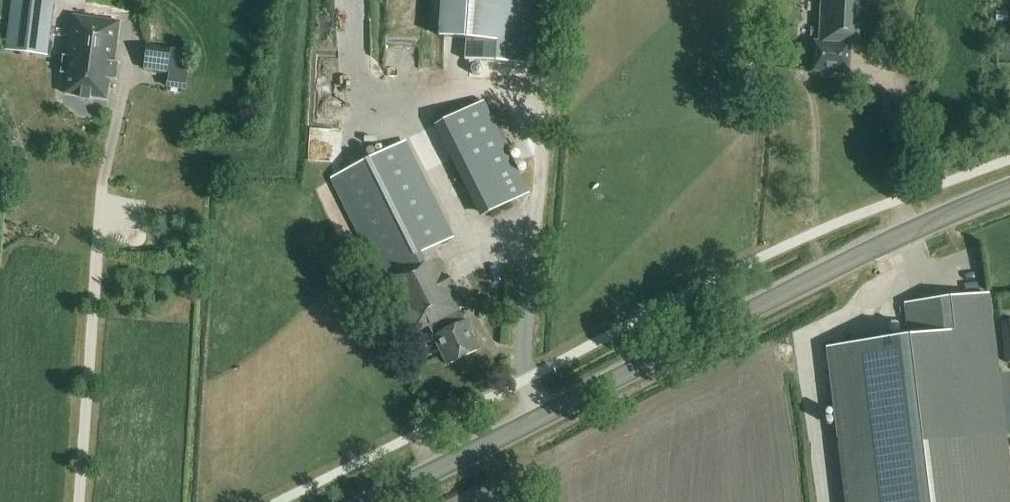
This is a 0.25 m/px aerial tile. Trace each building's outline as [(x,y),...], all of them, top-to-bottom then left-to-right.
[(7,40),(48,45),(53,2),(32,0),(12,0),(7,40)] [(443,38),(467,40),(465,60),(526,64),(531,0),(446,0),(443,38)] [(870,0),(823,0),(821,42),(814,42),(813,72),(848,74),(850,45),(867,46),(870,0)] [(114,62),(120,21),(72,15),(66,56),(62,55),(59,74),(66,75),(63,94),(107,101),(109,81),(115,81),(118,62),(114,62)] [(185,91),(189,65),(168,62),(170,48),(147,44),(144,69),(168,72),(166,89),(185,91)] [(342,152),(343,82),(325,82),(325,123),(310,123),(309,152),(342,152)] [(528,194),(482,102),(439,124),(485,215),(528,194)] [(410,336),(428,326),(434,338),(447,365),(480,349),(466,322),(465,322),(460,310),(463,309),(434,251),(432,248),(451,238),(403,142),(332,179),(382,280),(410,336)] [(989,293),(903,304),(907,338),(825,348),(844,501),(1009,501),(1009,465),(989,293)] [(1009,363),(1009,336),(1002,336),(1005,364),(1009,363)]
